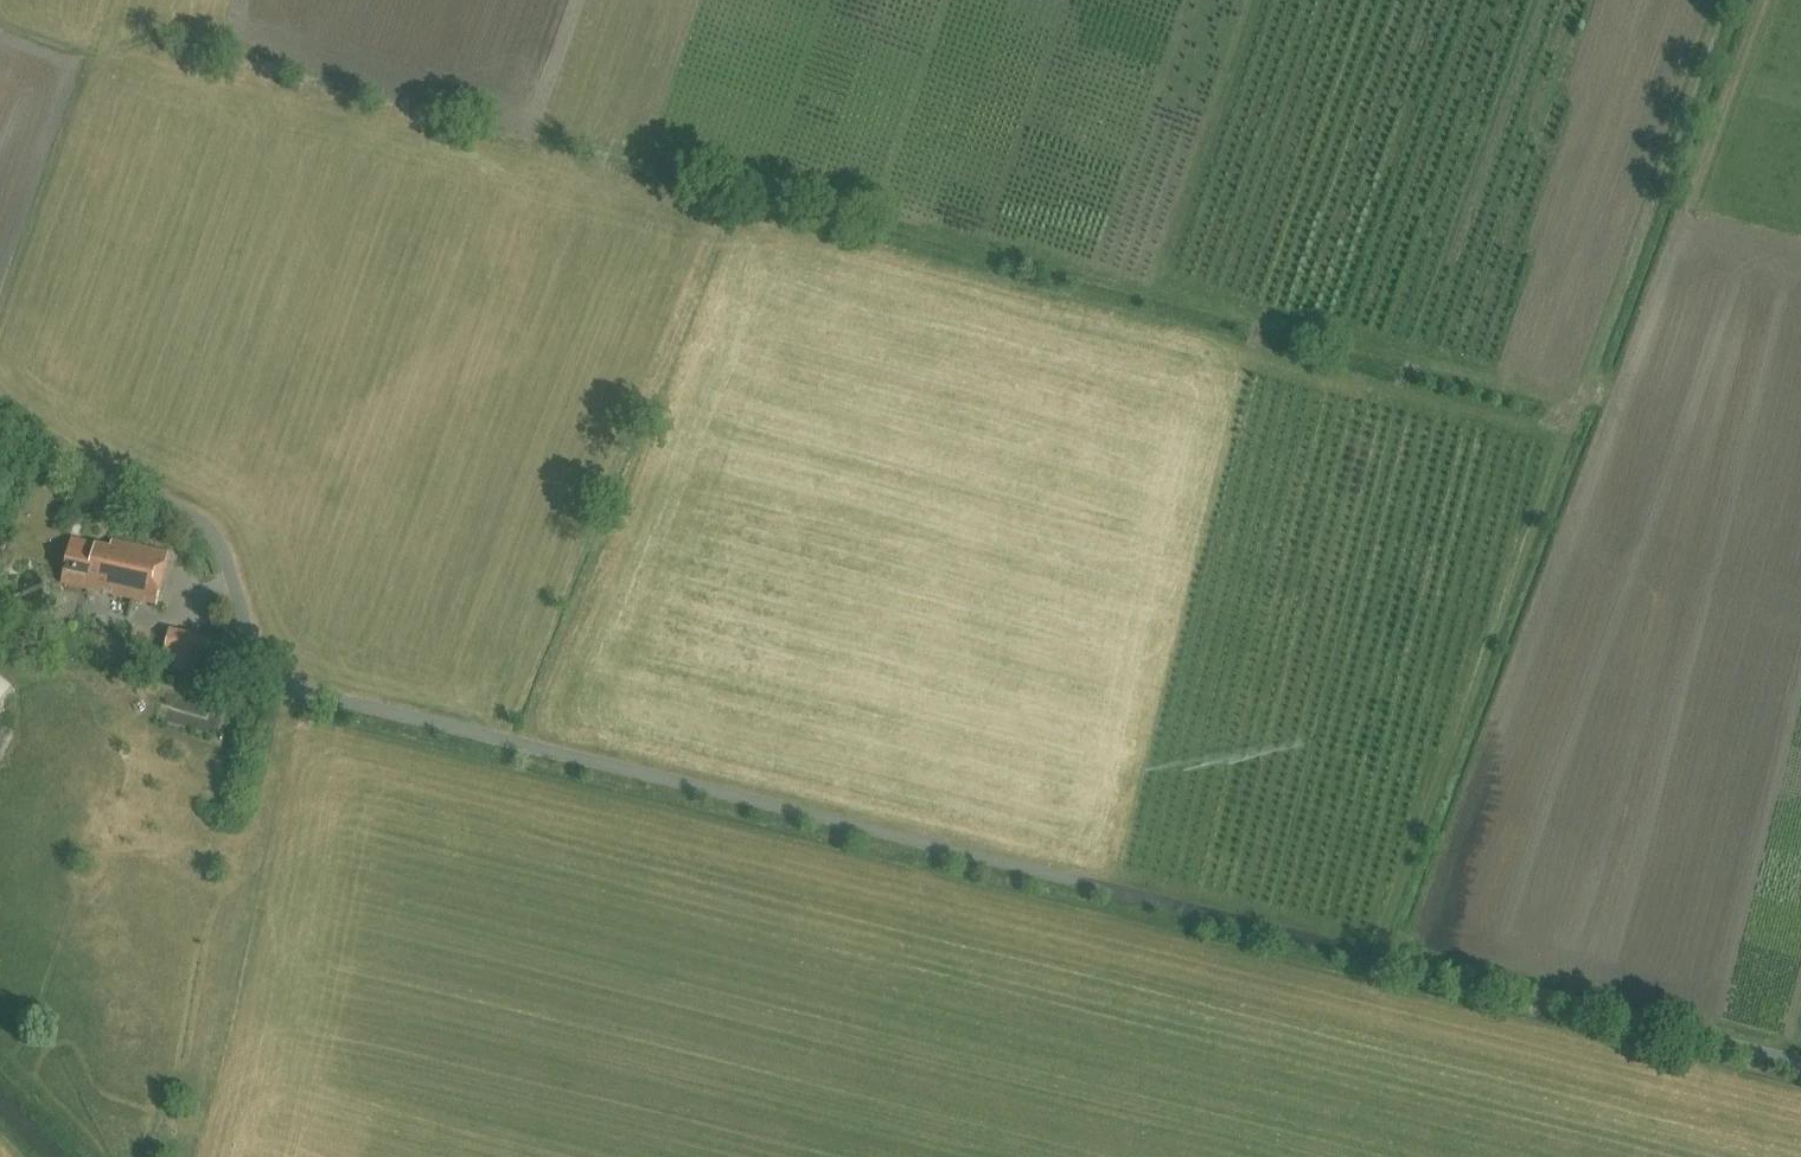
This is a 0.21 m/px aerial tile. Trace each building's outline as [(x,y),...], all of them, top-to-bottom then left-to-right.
[(112,541),(110,547),(71,538),(62,584),(157,604),(168,553),(112,541)] [(170,628),(162,660),(202,670),(209,637),(170,628)]
